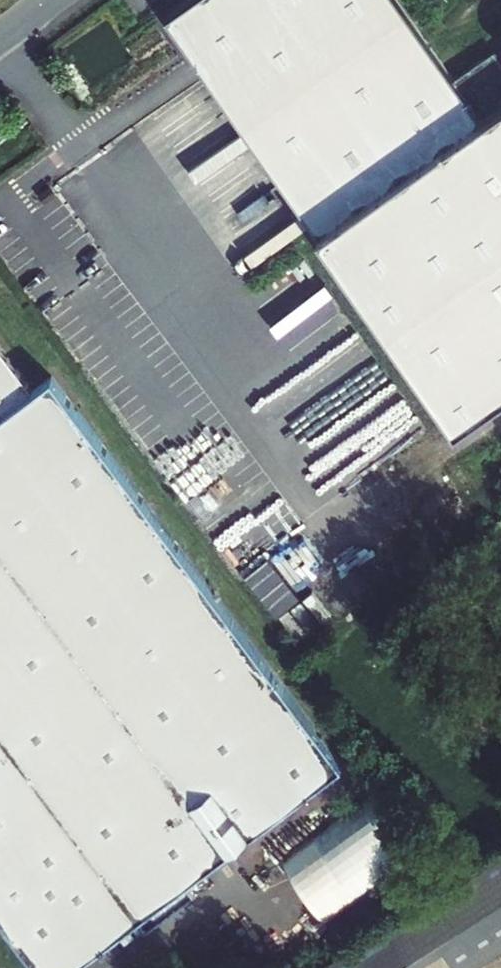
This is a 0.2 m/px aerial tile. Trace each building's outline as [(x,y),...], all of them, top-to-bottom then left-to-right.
[(396,0),(184,0),(163,14),(450,428),(500,393),(500,107),(481,121),(396,0)] [(39,967),(68,967),(343,762),(53,373),(34,387),(0,341),(0,916),(39,967)] [(255,567),(267,591),(289,580),(291,583),(319,569),(301,533),(289,539),(293,548),(255,567)] [(328,911),(432,846),(393,782),(277,853),(289,873),(300,867),(328,911)]
